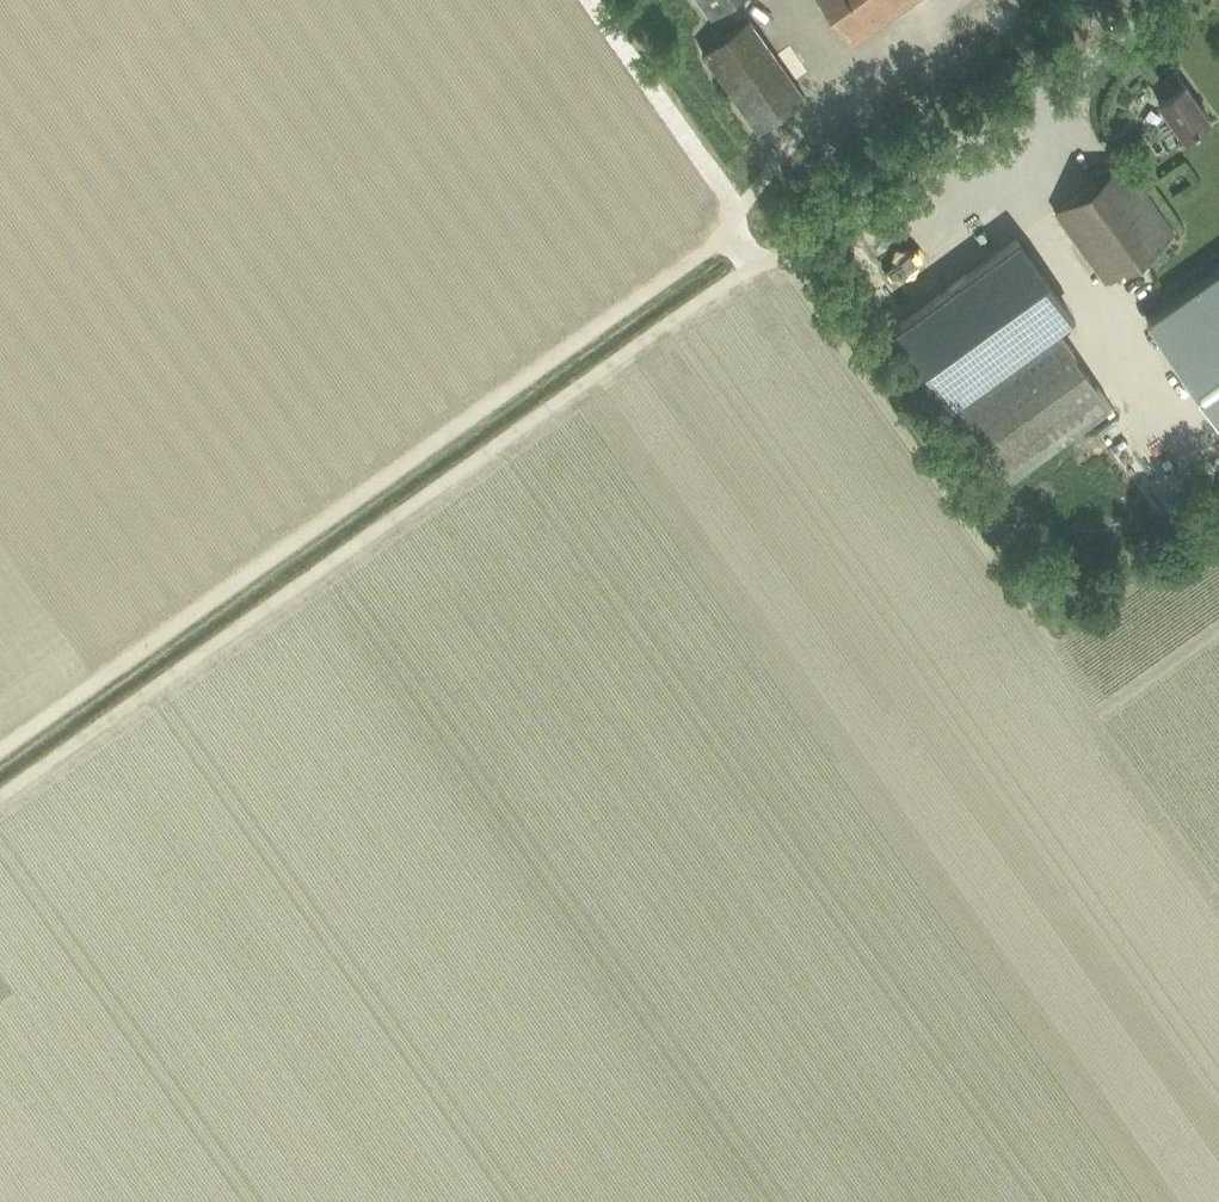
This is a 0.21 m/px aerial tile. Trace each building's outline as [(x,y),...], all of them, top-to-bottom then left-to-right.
[(732,0),(698,0),(709,16),(732,0)] [(854,43),(913,0),(823,0),(854,43)] [(756,130),(805,95),(749,17),(700,52),(756,130)] [(993,49),(1003,42),(998,36),(989,43),(993,49)] [(1183,137),(1209,119),(1184,83),(1175,71),(1156,84),(1165,96),(1158,101),(1183,137)] [(1104,281),(1173,231),(1123,162),(1054,212),(1104,281)] [(1015,240),(898,324),(1009,478),(1110,405),(1054,327),(1070,315),(1015,240)] [(1146,320),(1218,420),(1218,267),(1146,320)]
